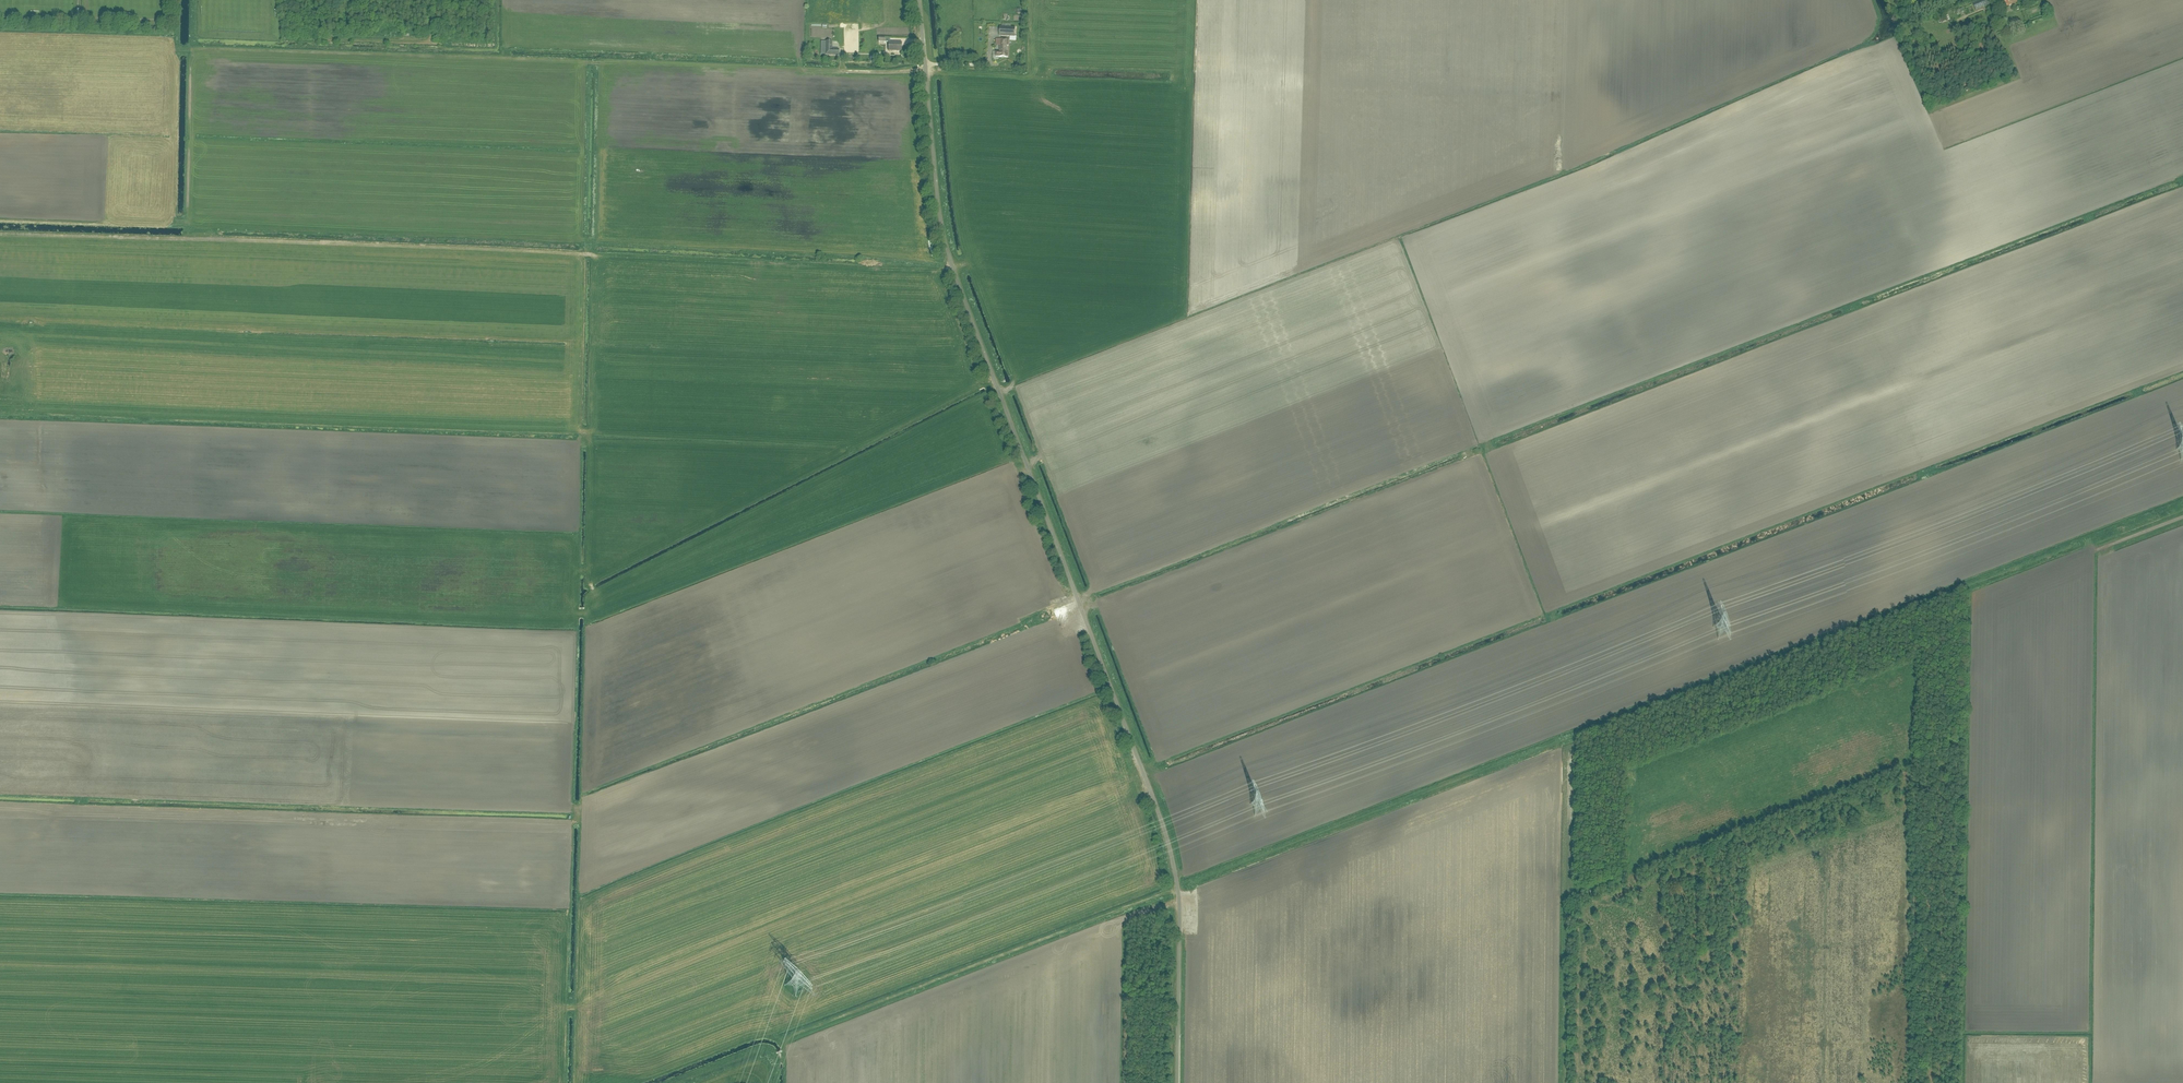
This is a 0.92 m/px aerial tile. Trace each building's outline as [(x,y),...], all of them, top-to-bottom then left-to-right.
[(1990,0),(1983,0),(1973,4),(1975,11),(1992,4),(1990,0)] [(2016,0),(2002,0),(1999,1),(2002,8),(2017,2),(2016,0)] [(1011,25),(1006,25),(1005,27),(1000,27),(999,36),(1015,37),(1015,28),(1011,28),(1011,25)] [(1008,40),(1000,39),(1000,52),(996,52),(996,56),(999,57),(1008,58),(1008,53),(1007,52),(1007,46),(1008,46),(1008,40)] [(831,50),(831,42),(825,42),(825,56),(839,56),(839,51),(831,50)] [(888,42),(888,51),(901,52),(901,43),(888,42)]
